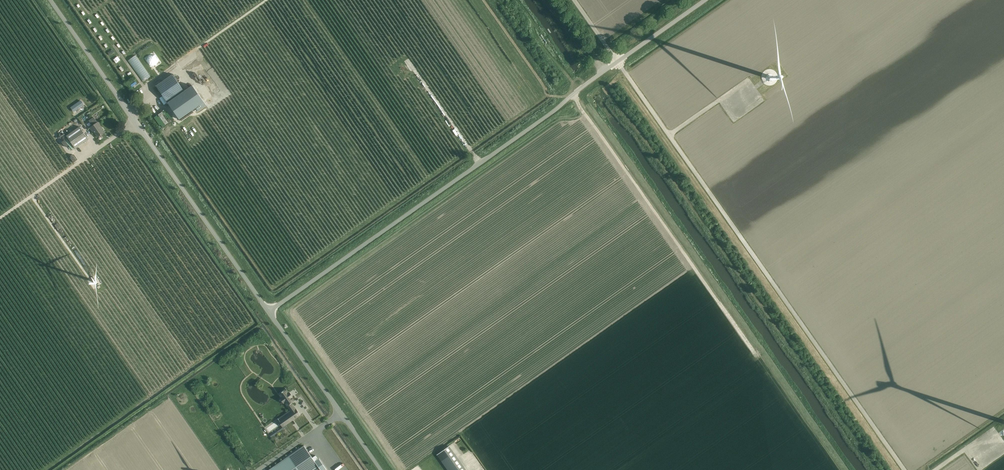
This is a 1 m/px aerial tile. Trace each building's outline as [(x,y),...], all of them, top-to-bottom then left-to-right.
[(143,82),(150,76),(135,56),(128,61),(143,82)] [(156,86),(168,102),(184,91),(173,74),(156,86)] [(184,91),(168,102),(179,119),(204,102),(192,85),(184,91)] [(84,104),(81,100),(71,107),(74,111),(76,110),(77,111),(79,109),(78,108),(84,104)] [(98,137),(104,133),(100,127),(101,127),(98,122),(97,123),(94,117),(89,121),(93,126),(90,128),(93,131),(98,137)] [(88,139),(80,127),(66,136),(75,148),(88,139)] [(300,415),(296,409),(294,408),(291,403),(292,403),(294,401),(292,397),(292,396),(290,393),(289,392),(289,393),(286,389),(283,391),(282,392),(279,394),(281,398),(280,399),(283,403),(284,402),(290,410),(292,412),(289,414),(287,415),(284,417),(280,421),(279,421),(283,427),(288,423),(291,421),(293,419),(300,415)] [(326,469),(319,459),(315,461),(304,446),(299,449),(285,459),(269,469),(325,469),(326,469)] [(437,455),(448,469),(466,469),(449,446),(437,455)]
